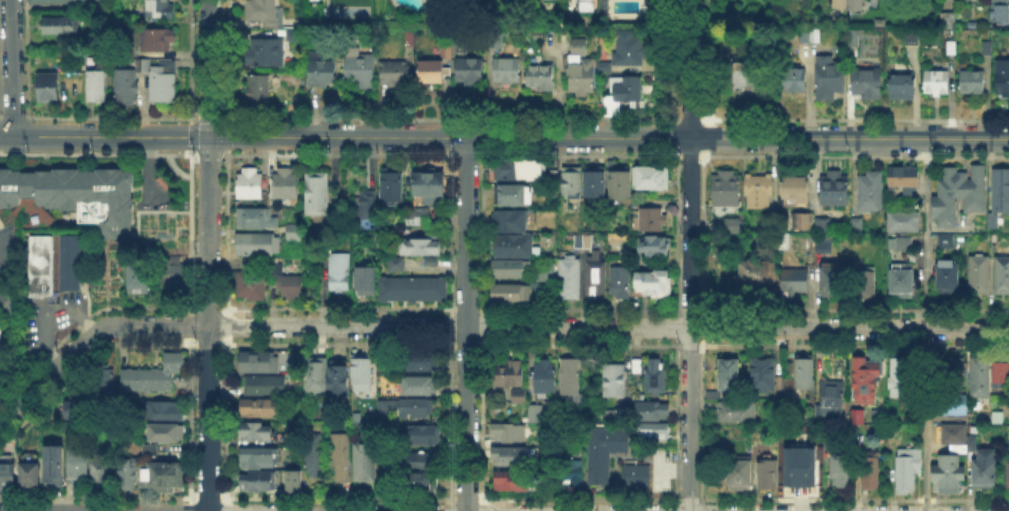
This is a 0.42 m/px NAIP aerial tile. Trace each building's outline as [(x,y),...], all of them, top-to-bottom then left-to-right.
[(148,19),(148,0),(169,0),(169,6),(176,6),(176,19),(148,19)] [(255,1),(255,0),(276,0),(276,11),(283,11),(283,28),(265,28),(265,22),(247,22),(247,1),(255,1)] [(581,12),(581,0),(592,0),(592,12),(581,12)] [(835,9),(835,0),(845,0),(845,9),(835,9)] [(850,9),(850,0),(867,0),(867,9),(850,9)] [(995,23),(995,0),(1008,0),(1008,23),(995,23)] [(945,27),(945,15),(956,15),(956,27),(945,27)] [(46,20),(78,20),(78,36),(46,36),(46,20)] [(170,52),(144,52),(144,31),(177,31),(177,43),(170,43),(170,52)] [(801,43),(801,32),(819,32),(819,43),(801,43)] [(905,46),(905,32),(919,32),(919,46),(905,46)] [(289,33),(302,33),(302,42),(289,42),(289,33)] [(859,33),(859,48),(850,48),(851,33),(859,33)] [(617,67),(618,34),(644,34),(644,67),(617,67)] [(254,49),(254,42),(284,42),(284,67),(247,67),(247,49),(254,49)] [(588,42),(588,57),(573,56),(573,42),(588,42)] [(948,44),(960,44),(960,55),(948,55),(948,44)] [(983,56),(983,44),(993,44),(993,56),(983,56)] [(361,45),(361,54),(374,54),(374,83),(347,83),(347,45),(361,45)] [(312,86),(312,60),(338,61),(338,86),(312,86)] [(845,60),(844,96),(832,96),(832,101),(818,101),(818,60),(845,60)] [(175,104),(152,104),(152,68),(163,68),(163,61),(175,61),(175,104)] [(458,61),(485,61),(485,84),(458,84),(458,61)] [(497,61),(521,61),(521,84),(497,84),(497,61)] [(585,65),(585,61),(595,61),(595,95),(571,95),(571,65),(585,65)] [(137,72),(137,62),(148,62),(148,72),(137,72)] [(383,85),(383,63),(410,63),(410,85),(383,85)] [(423,63),(444,64),(444,84),(423,83),(423,63)] [(997,63),(1008,63),(1008,98),(997,98),(997,63)] [(601,73),(601,64),(613,64),(613,73),(601,73)] [(733,90),(733,65),(759,65),(759,90),(733,90)] [(782,95),(782,66),(805,66),(805,95),(782,95)] [(530,68),(556,68),(556,91),(530,91),(530,68)] [(850,102),(850,70),(880,70),(880,102),(850,102)] [(105,72),(105,103),(90,102),(90,72),(105,72)] [(116,102),(116,72),(136,72),(136,102),(116,102)] [(926,73),(948,73),(948,96),(926,96),(926,73)] [(959,73),(985,73),(985,95),(959,95),(959,73)] [(890,99),(890,74),(914,74),(914,100),(890,99)] [(42,75),(59,75),(59,100),(41,100),(42,75)] [(270,78),(270,101),(249,101),(250,77),(270,78)] [(642,80),(642,102),(622,101),(622,117),(605,117),(605,94),(614,94),(614,79),(642,80)] [(496,181),(496,159),(541,160),(541,181),(496,181)] [(612,166),(630,166),(630,199),(612,199),(612,166)] [(937,183),(943,183),(943,172),(971,172),(971,166),(986,167),(986,213),(963,213),(963,206),(958,206),(958,229),(937,229),(937,183)] [(636,191),(636,167),(667,168),(667,192),(636,191)] [(76,206),(0,205),(0,168),(130,169),(130,236),(95,236),(96,223),(76,222),(76,206)] [(891,189),(891,168),(919,168),(919,201),(901,201),(901,189),(891,189)] [(307,170),(330,170),(329,218),(307,218),(307,170)] [(382,201),(383,170),(401,170),(401,201),(382,201)] [(558,183),(545,182),(545,173),(550,173),(550,170),(558,170),(558,183)] [(993,170),(1008,170),(1008,214),(1001,214),(1001,230),(993,230),(993,170)] [(241,171),(262,171),(262,200),(241,200),(241,171)] [(560,198),(560,171),(581,171),(580,198),(560,198)] [(586,198),(586,171),(606,171),(606,198),(586,198)] [(841,171),(841,176),(848,176),(848,206),(822,206),(822,176),(829,176),(829,171),(841,171)] [(275,198),(276,174),(299,174),(299,198),(275,198)] [(415,197),(415,174),(445,174),(445,198),(415,197)] [(714,174),(741,174),(740,208),(714,208),(714,174)] [(745,209),(745,175),(771,175),(771,209),(745,209)] [(883,176),(882,212),(858,212),(859,175),(883,176)] [(780,178),(809,178),(809,203),(779,203),(780,178)] [(498,205),(498,188),(534,188),(534,206),(498,205)] [(377,193),(376,221),(358,221),(359,193),(377,193)] [(267,210),(267,219),(280,219),(280,228),(267,228),(267,229),(237,229),(237,210),(267,210)] [(666,211),(666,232),(641,232),(641,211),(666,211)] [(496,230),(496,212),(529,212),(529,230),(496,230)] [(430,213),(430,227),(408,227),(408,213),(430,213)] [(919,213),(919,231),(889,231),(889,213),(919,213)] [(811,217),(811,229),(795,229),(795,217),(811,217)] [(726,231),(726,220),(735,220),(735,231),(726,231)] [(830,220),(830,234),(818,234),(818,220),(830,220)] [(862,222),(862,234),(854,233),(854,222),(862,222)] [(289,240),(289,225),(302,225),(302,240),(289,240)] [(490,257),(491,234),(533,234),(533,257),(490,257)] [(238,255),(238,235),(275,235),(275,255),(238,255)] [(814,252),(830,251),(829,235),(814,235),(814,252)] [(33,236),(40,236),(40,239),(54,239),(53,298),(33,298),(33,236)] [(573,249),(573,236),(591,236),(591,249),(573,249)] [(397,253),(397,237),(438,238),(438,254),(397,253)] [(953,238),(953,250),(939,250),(939,237),(953,238)] [(641,257),(641,238),(671,239),(671,257),(641,257)] [(83,239),(82,291),(63,291),(63,239),(83,239)] [(912,243),(912,253),(897,253),(897,243),(912,243)] [(386,255),(402,255),(402,270),(386,270),(386,255)] [(331,256),(350,256),(349,292),(331,292),(331,256)] [(421,256),(436,256),(436,264),(421,264),(421,256)] [(990,258),(990,294),(970,294),(970,258),(990,258)] [(996,258),(1008,259),(1008,296),(996,296),(996,258)] [(560,300),(560,261),(580,261),(580,300),(560,300)] [(819,296),(838,295),(838,261),(818,262),(819,296)] [(130,292),(130,262),(151,262),(150,292),(130,292)] [(557,262),(557,281),(538,280),(538,271),(547,271),(547,262),(557,262)] [(589,297),(589,262),(606,262),(606,297),(589,297)] [(493,279),(493,263),(525,263),(525,279),(493,279)] [(776,264),(776,286),(743,285),(743,263),(776,264)] [(164,264),(184,264),(184,289),(164,289),(164,264)] [(958,264),(958,295),(938,295),(938,264),(958,264)] [(353,294),(353,265),(373,265),(373,294),(353,294)] [(913,266),(912,298),(892,298),(892,266),(913,266)] [(613,299),(613,267),(629,267),(629,299),(613,299)] [(853,270),(874,270),(874,300),(853,300),(853,270)] [(808,272),(808,296),(784,296),(784,272),(808,272)] [(235,274),(264,274),(264,305),(246,305),(246,301),(235,301),(235,274)] [(640,275),(670,275),(670,298),(640,297),(640,275)] [(376,299),(444,299),(444,276),(376,276),(376,299)] [(279,297),(280,278),(303,278),(303,297),(279,297)] [(534,296),(534,283),(544,283),(544,296),(534,296)] [(494,288),(530,288),(530,305),(494,305),(494,288)] [(124,370),(163,370),(163,354),(183,354),(183,373),(174,373),(174,393),(124,393),(124,370)] [(278,354),(278,374),(243,374),(243,354),(278,354)] [(373,355),(373,384),(354,384),(354,355),(373,355)] [(437,356),(437,371),(405,371),(405,356),(437,356)] [(537,357),(557,357),(556,395),(537,395),(537,357)] [(497,388),(497,358),(525,358),(525,391),(529,391),(529,403),(516,403),(516,388),(497,388)] [(751,391),(751,358),(775,358),(774,391),(751,391)] [(940,388),(940,359),(966,359),(966,389),(940,388)] [(971,397),(971,359),(989,359),(989,398),(971,397)] [(309,392),(309,360),(326,360),(326,392),(309,392)] [(815,360),(814,390),(799,390),(799,360),(815,360)] [(718,390),(718,361),(739,361),(739,390),(718,390)] [(562,396),(563,362),(581,362),(581,398),(583,398),(583,405),(569,405),(569,397),(562,396)] [(642,362),(642,374),(634,374),(634,362),(642,362)] [(330,400),(330,363),(346,364),(346,400),(330,400)] [(649,363),(665,363),(665,394),(648,394),(649,363)] [(856,363),(882,363),(882,377),(876,377),(876,404),(856,404),(856,363)] [(890,364),(914,364),(913,398),(890,398),(890,364)] [(995,364),(1008,364),(1008,386),(995,386),(995,364)] [(607,366),(626,366),(626,397),(607,397),(607,366)] [(114,369),(114,401),(95,401),(95,369),(114,369)] [(777,394),(777,375),(785,375),(785,394),(777,394)] [(286,378),(285,397),(247,396),(247,378),(286,378)] [(405,380),(437,380),(437,396),(405,396),(405,380)] [(821,408),(821,384),(843,384),(843,408),(821,408)] [(92,422),(65,422),(65,404),(73,404),(73,394),(92,394),(92,422)] [(937,415),(937,396),(965,397),(965,416),(937,415)] [(379,421),(379,401),(389,401),(389,421),(379,421)] [(279,403),(279,419),(246,419),(246,402),(279,403)] [(402,417),(402,402),(433,402),(433,418),(402,417)] [(719,423),(719,402),(755,402),(755,424),(719,423)] [(637,421),(637,403),(668,404),(668,421),(637,421)] [(145,404),(184,404),(184,423),(145,423),(145,404)] [(530,407),(543,407),(543,424),(530,424),(530,407)] [(624,407),(624,420),(612,420),(613,407),(624,407)] [(886,412),(886,424),(874,424),(874,412),(886,412)] [(852,413),(865,413),(865,425),(852,425),(852,413)] [(157,444),(150,444),(150,425),(181,426),(181,444),(157,444)] [(527,426),(527,443),(496,443),(496,426),(527,426)] [(585,483),(586,426),(624,427),(624,451),(607,451),(607,483),(585,483)] [(271,427),(271,442),(244,442),(244,427),(271,427)] [(638,442),(638,427),(668,427),(668,442),(638,442)] [(944,445),(944,427),(966,427),(966,445),(944,445)] [(438,428),(438,446),(401,445),(401,428),(438,428)] [(334,436),(349,436),(349,483),(333,483),(334,436)] [(323,438),(323,478),(307,478),(308,438),(323,438)] [(143,460),(143,444),(157,444),(157,460),(143,460)] [(377,445),(377,481),(355,481),(355,445),(377,445)] [(63,450),(63,488),(48,488),(48,449),(63,450)] [(72,484),(72,450),(88,451),(88,484),(72,484)] [(495,450),(528,450),(528,466),(495,466),(495,450)] [(862,490),(862,450),(878,450),(878,490),(862,490)] [(242,467),(242,451),(275,451),(275,467),(242,467)] [(832,452),(851,452),(851,487),(832,487),(832,452)] [(981,459),(981,452),(996,452),(996,489),(975,489),(975,459),(981,459)] [(407,468),(407,453),(439,453),(439,469),(407,468)] [(781,486),(781,455),(799,455),(799,486),(781,486)] [(914,455),(914,458),(923,458),(923,473),(914,473),(914,494),(898,494),(898,455),(914,455)] [(39,457),(39,493),(22,493),(23,457),(39,457)] [(959,458),(959,466),(965,466),(965,481),(959,481),(959,490),(941,490),(941,481),(932,481),(932,466),(941,466),(941,458),(959,458)] [(558,484),(558,459),(580,459),(580,484),(558,484)] [(92,492),(92,460),(112,460),(112,492),(92,492)] [(118,491),(118,460),(138,460),(138,491),(118,491)] [(727,487),(727,462),(750,463),(750,487),(727,487)] [(759,491),(759,462),(776,462),(776,491),(759,491)] [(620,463),(648,464),(647,486),(619,485),(620,463)] [(14,492),(0,492),(0,465),(14,465),(14,492)] [(142,486),(143,465),(183,465),(183,486),(142,486)] [(243,490),(243,473),(276,473),(275,490),(243,490)] [(408,490),(408,473),(438,473),(438,490),(408,490)] [(301,474),(301,493),(290,493),(290,474),(301,474)] [(497,491),(497,474),(529,474),(529,491),(497,491)]
